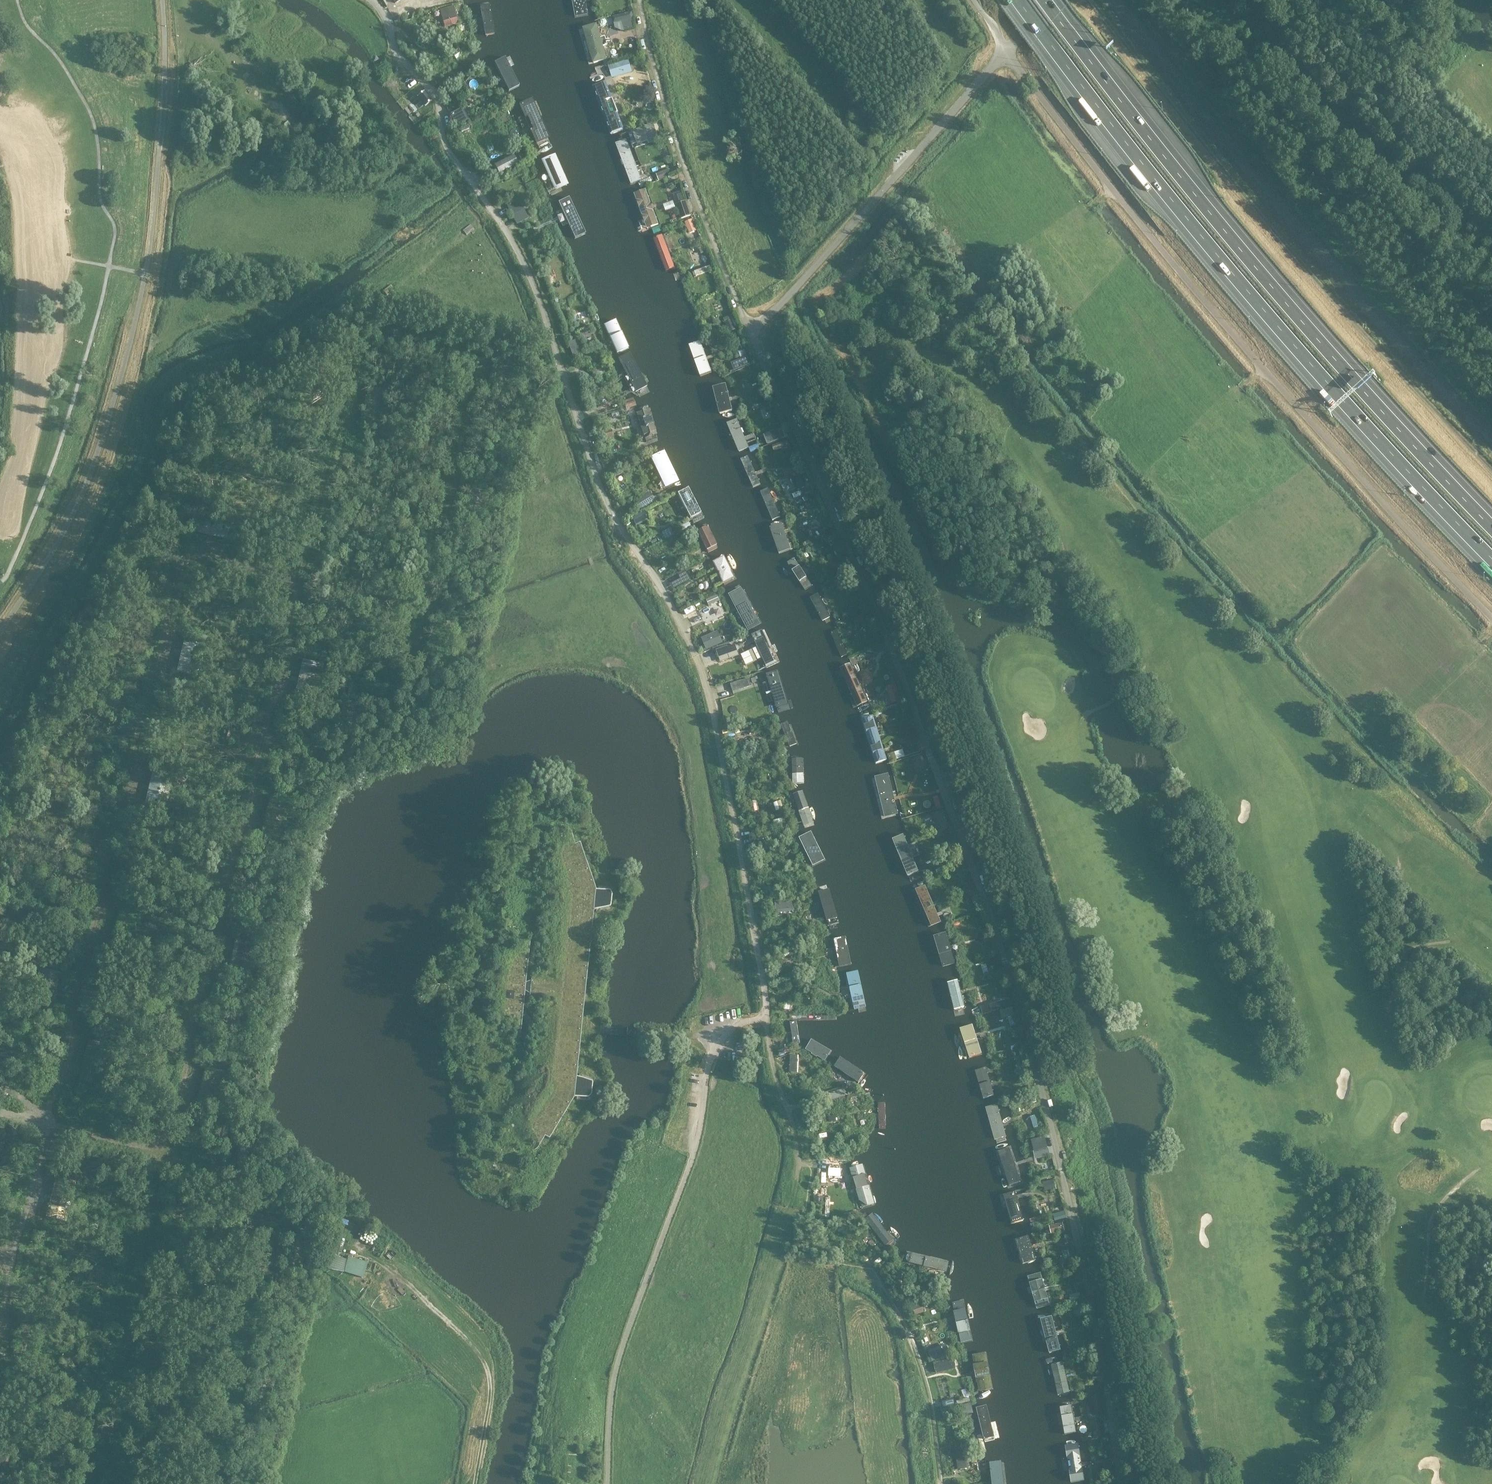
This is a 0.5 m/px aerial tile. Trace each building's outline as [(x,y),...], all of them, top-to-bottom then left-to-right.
[(576,17),(589,14),(586,0),(572,0),(576,17)] [(454,7),(440,10),(444,28),(459,25),(454,7)] [(489,7),(478,9),(484,38),(495,36),(489,7)] [(611,16),(611,17),(613,24),(634,19),(632,11),(611,16)] [(595,21),(582,24),(593,62),(606,58),(600,39),(595,21)] [(642,56),(639,57),(633,59),(634,65),(643,62),(642,56)] [(608,64),(608,65),(612,78),(632,72),(628,58),(608,64)] [(504,59),(495,64),(509,93),(518,88),(504,59)] [(602,77),(593,81),(610,128),(620,125),(602,77)] [(418,96),(425,104),(426,105),(425,105),(426,106),(432,101),(432,100),(432,101),(424,92),(425,91),(424,91),(418,96),(418,97),(418,96)] [(549,137),(530,94),(517,100),(537,142),(549,137)] [(462,109),(451,115),(457,126),(468,120),(462,109)] [(659,140),(654,124),(633,131),(637,144),(648,141),(649,144),(659,140)] [(626,136),(614,140),(630,182),(641,178),(626,136)] [(567,182),(554,151),(540,156),(553,187),(567,182)] [(519,163),(515,156),(498,166),(502,173),(519,163)] [(646,191),(633,196),(642,221),(638,222),(643,235),(659,229),(646,191)] [(586,234),(568,194),(557,198),(575,238),(586,234)] [(507,207),(512,216),(517,225),(528,219),(519,201),(507,207)] [(682,203),(672,207),(677,222),(687,218),(682,203)] [(689,233),(696,230),(692,219),(685,222),(689,233)] [(475,233),(473,230),(474,229),(470,224),(463,230),(467,235),(471,232),(473,234),(475,233)] [(663,237),(653,240),(665,273),(676,270),(663,237)] [(711,265),(694,272),(696,276),(713,270),(711,265)] [(394,294),(392,291),(394,291),(390,285),(382,290),(386,296),(390,293),(392,295),(394,294)] [(585,311),(573,314),(574,319),(586,317),(585,311)] [(517,324),(515,322),(518,320),(514,314),(506,320),(510,325),(513,323),(515,326),(517,324)] [(732,320),(726,323),(729,332),(736,329),(732,320)] [(618,323),(605,328),(617,356),(630,350),(618,323)] [(523,325),(515,331),(518,336),(521,333),(523,336),(525,334),(523,332),(526,330),(523,325)] [(575,342),(569,344),(573,358),(580,356),(575,342)] [(690,347),(700,378),(712,375),(701,343),(690,347)] [(628,356),(619,360),(635,395),(645,391),(628,356)] [(746,357),(731,363),(734,371),(749,364),(746,357)] [(309,367),(307,365),(308,363),(304,359),(297,366),(302,370),(306,366),(308,368),(309,367)] [(606,376),(602,366),(592,371),(596,381),(597,380),(597,382),(603,380),(603,382),(607,380),(605,376),(606,376)] [(717,384),(726,416),(733,414),(724,382),(717,384)] [(218,397),(219,397),(221,399),(223,397),(221,395),(225,392),(221,387),(214,392),(218,397)] [(647,409),(634,413),(645,447),(659,442),(647,409)] [(402,431),(404,429),(406,431),(408,430),(406,427),(413,421),(415,423),(417,421),(415,419),(417,418),(410,410),(395,423),(402,431)] [(727,425),(739,454),(749,449),(737,421),(727,425)] [(611,428),(599,431),(601,441),(613,438),(611,428)] [(779,431),(764,436),(767,444),(772,442),(782,439),(779,431)] [(772,446),(774,451),(781,448),(782,450),(790,447),(787,440),(772,446)] [(371,450),(361,462),(372,471),(373,469),(371,467),(378,459),(380,461),(382,459),(371,450)] [(678,483),(663,452),(649,459),(664,490),(678,483)] [(740,460),(753,489),(760,486),(748,457),(740,460)] [(615,463),(608,466),(606,467),(609,473),(618,469),(615,463)] [(191,471),(188,469),(189,468),(183,465),(179,473),(184,476),(187,472),(190,473),(191,471)] [(792,465),(783,468),(786,476),(795,472),(792,465)] [(805,486),(799,472),(789,476),(796,490),(805,486)] [(700,514),(687,489),(676,495),(689,520),(700,514)] [(760,493),(773,522),(781,518),(769,490),(760,493)] [(641,507),(654,499),(650,492),(637,500),(641,507)] [(647,518),(643,511),(633,517),(636,524),(647,518)] [(230,541),(235,521),(195,512),(190,531),(195,532),(206,535),(211,536),(216,537),(225,540),(230,541)] [(770,530),(779,557),(792,553),(782,526),(770,530)] [(719,549),(707,527),(697,533),(708,554),(719,549)] [(662,532),(665,539),(674,535),(670,528),(662,532)] [(808,531),(800,533),(802,539),(810,537),(808,531)] [(746,576),(733,552),(719,559),(732,583),(746,576)] [(796,557),(787,562),(806,594),(815,589),(796,557)] [(144,563),(141,562),(142,561),(136,558),(132,566),(138,569),(140,564),(143,566),(144,563)] [(824,566),(827,573),(835,570),(830,561),(825,563),(826,565),(824,566)] [(677,574),(679,579),(682,584),(690,579),(685,569),(677,574)] [(844,578),(836,582),(840,590),(847,587),(844,578)] [(761,627),(741,588),(725,596),(745,635),(761,627)] [(717,595),(706,600),(709,605),(719,600),(717,595)] [(810,599),(824,626),(832,622),(818,595),(810,599)] [(858,604),(846,609),(849,615),(860,610),(858,604)] [(864,621),(860,612),(851,617),(855,625),(864,621)] [(828,636),(838,661),(848,657),(838,632),(828,636)] [(177,673),(197,678),(206,638),(187,633),(186,639),(183,649),(182,654),(181,659),(179,668),(177,673)] [(717,633),(702,639),(706,648),(721,642),(717,633)] [(775,667),(763,634),(752,638),(763,671),(775,667)] [(95,648),(93,646),(94,645),(88,641),(83,649),(89,653),(92,648),(94,650),(95,648)] [(727,646),(716,650),(718,658),(737,651),(735,645),(728,648),(727,646)] [(294,701),(313,705),(323,666),(304,661),(302,666),(300,677),(299,681),(297,686),(295,696),(294,701)] [(840,670),(855,709),(867,705),(852,665),(840,670)] [(780,673),(767,676),(777,714),(790,710),(780,673)] [(749,678),(731,684),(733,692),(752,686),(749,678)] [(891,703),(897,701),(900,700),(894,684),(891,685),(886,687),(891,703)] [(861,717),(876,766),(887,762),(873,714),(861,717)] [(791,723),(782,726),(789,747),(798,744),(791,723)] [(752,724),(739,727),(740,732),(753,730),(752,724)] [(50,735),(48,733),(48,732),(43,728),(38,735),(43,739),(46,735),(49,736),(50,735)] [(241,734),(229,731),(227,741),(238,744),(240,738),(241,734)] [(902,750),(905,757),(917,753),(914,745),(902,749),(902,750)] [(897,760),(894,752),(887,755),(889,762),(897,760)] [(912,759),(918,774),(928,770),(922,755),(912,759)] [(804,760),(793,760),(793,785),(805,785),(804,760)] [(145,809),(164,813),(174,774),(154,769),(153,774),(151,785),(149,789),(148,795),(146,804),(145,809)] [(874,778),(883,820),(885,824),(889,825),(892,823),(893,818),(884,776),(882,772),(875,774),(874,778)] [(811,822),(803,793),(793,796),(802,825),(811,822)] [(538,803),(541,800),(539,798),(538,798),(536,797),(534,797),(531,798),(529,798),(527,800),(525,802),(523,804),(522,806),(522,809),(522,811),(523,814),(524,816),(526,818),(528,819),(530,815),(528,814),(527,813),(527,812),(526,810),(526,809),(526,808),(526,806),(527,805),(527,804),(528,803),(529,803),(530,802),(531,802),(533,801),(534,801),(535,802),(537,802),(538,803)] [(539,810),(538,811),(540,812),(540,811),(540,809),(540,808),(540,807),(540,805),(539,804),(538,803),(542,800),(541,799),(541,800),(538,803),(537,802),(535,802),(534,801),(533,801),(531,802),(530,802),(529,803),(528,803),(527,804),(527,805),(526,806),(526,808),(526,809),(526,810),(527,812),(527,813),(528,814),(530,815),(528,819),(527,820),(528,821),(530,815),(532,816),(533,816),(534,816),(536,815),(537,815),(538,814),(537,813),(536,813),(535,814),(534,814),(533,814),(532,814),(531,814),(530,813),(529,812),(528,811),(528,809),(528,808),(528,807),(528,806),(529,805),(530,804),(531,803),(532,803),(533,803),(534,803),(535,803),(536,804),(537,804),(538,805),(538,806),(539,807),(539,808),(539,809),(539,810)] [(537,817),(538,817),(540,815),(541,814),(542,812),(542,811),(543,809),(542,807),(542,805),(541,803),(544,801),(542,800),(538,803),(539,804),(540,805),(540,807),(540,808),(540,809),(540,811),(540,812),(539,813),(538,814),(537,815),(536,815),(534,816),(533,816),(532,816),(530,815),(528,821),(530,821),(532,818),(534,818),(536,818),(537,817)] [(750,802),(752,812),(759,810),(757,800),(750,802)] [(938,813),(935,814),(941,831),(943,830),(949,828),(943,811),(938,813)] [(587,991),(596,905),(597,905),(611,903),(612,902),(612,901),(613,889),(612,888),(611,887),(600,887),(598,887),(597,883),(582,841),(577,842),(576,840),(572,830),(572,829),(571,828),(570,827),(569,826),(568,826),(567,826),(566,827),(571,841),(570,842),(569,843),(567,844),(565,847),(564,849),(564,852),(564,855),(574,890),(565,983),(534,980),(534,978),(533,969),(532,969),(530,982),(525,983),(528,957),(530,942),(530,941),(530,940),(530,939),(529,938),(529,937),(528,936),(527,936),(524,949),(524,956),(515,955),(515,963),(510,962),(505,1009),(509,1009),(508,1017),(517,1018),(517,1025),(516,1038),(517,1038),(518,1038),(518,1037),(519,1036),(519,1035),(520,1034),(520,1033),(522,1021),(525,991),(529,994),(529,995),(528,1007),(529,1007),(532,998),(532,996),(562,998),(554,1087),(536,1116),(535,1118),(534,1121),(534,1124),(534,1126),(535,1128),(536,1131),(538,1133),(539,1134),(531,1147),(531,1149),(532,1149),(533,1149),(534,1149),(535,1148),(536,1148),(536,1147),(537,1146),(544,1137),(545,1134),(550,1137),(576,1093),(578,1093),(589,1095),(590,1095),(591,1094),(593,1081),(593,1080),(592,1080),(580,1075),(578,1075),(587,991)] [(783,841),(782,832),(769,834),(770,843),(783,841)] [(826,860),(811,833),(800,839),(814,866),(826,860)] [(891,841),(906,879),(918,875),(903,837),(891,841)] [(207,875),(208,870),(196,867),(194,877),(206,880),(207,875)] [(120,879),(113,893),(126,899),(127,896),(124,895),(128,886),(131,887),(132,885),(120,879)] [(969,879),(961,882),(965,894),(973,891),(969,879)] [(612,884),(600,884),(600,887),(611,887),(612,888),(613,889),(612,901),(612,902),(611,903),(597,905),(598,908),(608,906),(612,904),(614,903),(614,901),(614,892),(614,889),(615,886),(614,885),(612,884)] [(912,893),(928,930),(941,925),(925,887),(912,893)] [(500,899),(502,915),(503,924),(504,924),(503,916),(507,916),(510,915),(511,923),(512,922),(511,914),(509,898),(500,899)] [(791,900),(775,902),(776,912),(792,910),(791,900)] [(831,904),(823,906),(829,930),(837,928),(831,904)] [(228,973),(248,978),(257,938),(238,933),(237,939),(234,949),(232,959),(230,968),(228,973)] [(933,939),(943,969),(956,965),(947,935),(933,939)] [(844,939),(835,940),(837,970),(846,969),(844,939)] [(784,954),(778,956),(781,964),(787,962),(786,961),(800,957),(797,948),(783,952),(784,954)] [(859,972),(846,975),(854,1012),(867,1010),(859,972)] [(946,986),(953,1014),(966,1011),(959,982),(946,986)] [(992,1010),(1003,1008),(1012,1006),(1011,1000),(991,1005),(992,1010)] [(174,1011),(175,1006),(164,1003),(161,1013),(173,1016),(174,1011)] [(1001,1016),(1002,1016),(1013,1013),(1012,1008),(1000,1011),(1001,1016)] [(1014,1015),(1008,1017),(1010,1024),(1016,1022),(1014,1015)] [(801,1046),(798,1024),(791,1025),(793,1047),(801,1046)] [(961,1032),(969,1060),(982,1056),(974,1028),(961,1032)] [(833,1052),(812,1040),(805,1051),(827,1064),(833,1052)] [(789,1072),(795,1072),(798,1072),(797,1055),(788,1055),(789,1072)] [(31,1056),(22,1068),(33,1076),(34,1074),(32,1072),(38,1065),(40,1066),(42,1065),(31,1056)] [(863,1076),(838,1060),(833,1068),(858,1085),(863,1076)] [(975,1071),(983,1100),(995,1097),(987,1068),(975,1071)] [(578,1093),(578,1097),(589,1098),(590,1098),(592,1098),(593,1097),(593,1094),(594,1092),(595,1081),(595,1080),(594,1079),(590,1076),(581,1072),(580,1075),(592,1080),(593,1080),(593,1081),(591,1094),(590,1095),(589,1095),(578,1093)] [(888,1080),(884,1081),(882,1084),(896,1152),(899,1155),(903,1156),(906,1154),(907,1149),(892,1082),(888,1080)] [(843,1087),(828,1092),(831,1100),(845,1096),(843,1087)] [(239,1099),(236,1098),(237,1095),(231,1093),(229,1103),(235,1104),(236,1100),(239,1101),(239,1099)] [(990,1112),(998,1139),(1006,1136),(998,1110),(990,1112)] [(523,1149),(520,1143),(512,1127),(514,1126),(513,1124),(501,1129),(503,1132),(505,1131),(512,1146),(513,1146),(516,1153),(516,1152),(514,1146),(519,1143),(522,1150),(523,1149)] [(1034,1151),(1047,1148),(1044,1137),(1031,1140),(1034,1151)] [(999,1151),(1011,1187),(1021,1184),(1010,1148),(999,1151)] [(503,1161),(503,1162),(505,1162),(505,1161),(504,1159),(504,1158),(503,1157),(502,1156),(501,1155),(500,1154),(502,1150),(501,1149),(501,1150),(499,1154),(498,1154),(497,1154),(495,1155),(494,1155),(493,1156),(492,1157),(491,1158),(491,1159),(490,1160),(490,1161),(490,1162),(491,1164),(491,1165),(492,1166),(493,1167),(494,1168),(495,1168),(497,1169),(497,1173),(497,1174),(498,1174),(498,1169),(499,1168),(500,1168),(501,1168),(503,1166),(504,1165),(504,1164),(503,1164),(502,1165),(501,1166),(500,1167),(499,1167),(498,1167),(497,1167),(495,1167),(495,1166),(494,1165),(493,1164),(492,1163),(492,1162),(492,1161),(492,1160),(492,1159),(493,1158),(494,1157),(495,1156),(496,1156),(497,1156),(498,1156),(499,1156),(500,1156),(501,1157),(502,1158),(502,1159),(503,1160),(503,1161)] [(499,1154),(501,1150),(499,1150),(497,1150),(495,1150),(493,1151),(490,1153),(489,1154),(488,1156),(487,1159),(486,1161),(487,1164),(487,1166),(489,1168),(490,1170),(492,1172),(495,1173),(497,1173),(497,1169),(495,1168),(494,1168),(493,1167),(492,1166),(491,1165),(491,1164),(490,1162),(490,1161),(490,1160),(491,1159),(491,1158),(492,1157),(493,1156),(494,1155),(495,1155),(497,1154),(498,1154),(499,1154)] [(505,1167),(506,1164),(507,1163),(507,1161),(507,1160),(506,1158),(505,1156),(504,1155),(503,1153),(504,1150),(502,1150),(500,1154),(501,1155),(502,1156),(503,1157),(504,1158),(504,1159),(505,1161),(505,1162),(505,1163),(504,1164),(504,1165),(503,1166),(501,1168),(500,1168),(499,1168),(498,1169),(498,1174),(500,1174),(500,1171),(502,1170),(503,1169),(505,1167)] [(841,1176),(841,1167),(829,1166),(829,1175),(841,1176)] [(863,1166),(850,1170),(862,1210),(875,1207),(863,1166)] [(46,1217),(66,1222),(75,1182),(56,1178),(54,1183),(52,1193),(50,1203),(47,1213),(46,1217)] [(1003,1198),(1011,1226),(1025,1222),(1016,1194),(1003,1198)] [(1064,1211),(1053,1215),(1054,1221),(1066,1217),(1064,1211)] [(873,1215),(866,1221),(888,1249),(895,1243),(873,1215)] [(1063,1222),(1057,1224),(1049,1226),(1051,1234),(1065,1231),(1063,1222)] [(323,1267),(343,1272),(346,1259),(337,1257),(343,1234),(332,1232),(323,1267)] [(1015,1241),(1023,1267),(1036,1262),(1028,1237),(1015,1241)] [(907,1254),(905,1264),(947,1274),(949,1263),(907,1254)] [(364,1278),(369,1263),(348,1257),(343,1272),(364,1278)] [(1030,1278),(1039,1312),(1050,1309),(1041,1275),(1030,1278)] [(1072,1295),(1069,1295),(1071,1302),(1081,1299),(1079,1293),(1077,1293),(1072,1295)] [(952,1305),(962,1345),(972,1343),(963,1302),(952,1305)] [(215,1303),(212,1313),(224,1316),(225,1311),(227,1306),(215,1303)] [(1085,1315),(1083,1306),(1073,1307),(1074,1317),(1085,1315)] [(1042,1321),(1050,1353),(1061,1351),(1053,1319),(1042,1321)] [(955,1345),(940,1349),(942,1356),(957,1353),(955,1345)] [(973,1357),(980,1394),(994,1391),(987,1354),(973,1357)] [(953,1358),(934,1363),(936,1372),(955,1367),(953,1358)] [(1051,1366),(1059,1398),(1071,1396),(1063,1363),(1051,1366)] [(1100,1395),(1092,1396),(1095,1412),(1102,1410),(1100,1398),(1100,1395)] [(962,1405),(962,1408),(958,1409),(959,1416),(973,1413),(971,1403),(962,1405)] [(976,1409),(986,1444),(996,1442),(987,1406),(976,1409)] [(1059,1409),(1065,1437),(1077,1435),(1071,1407),(1059,1409)] [(182,1440),(180,1449),(191,1452),(193,1447),(194,1442),(182,1440)] [(1072,1483),(1078,1483),(1085,1483),(1078,1445),(1065,1447),(1072,1483)] [(10,1454),(0,1452),(0,1483),(3,1483),(10,1454)] [(966,1458),(953,1460),(954,1470),(968,1467),(966,1458)] [(992,1483),(1004,1483),(1002,1463),(990,1464),(992,1483)]
